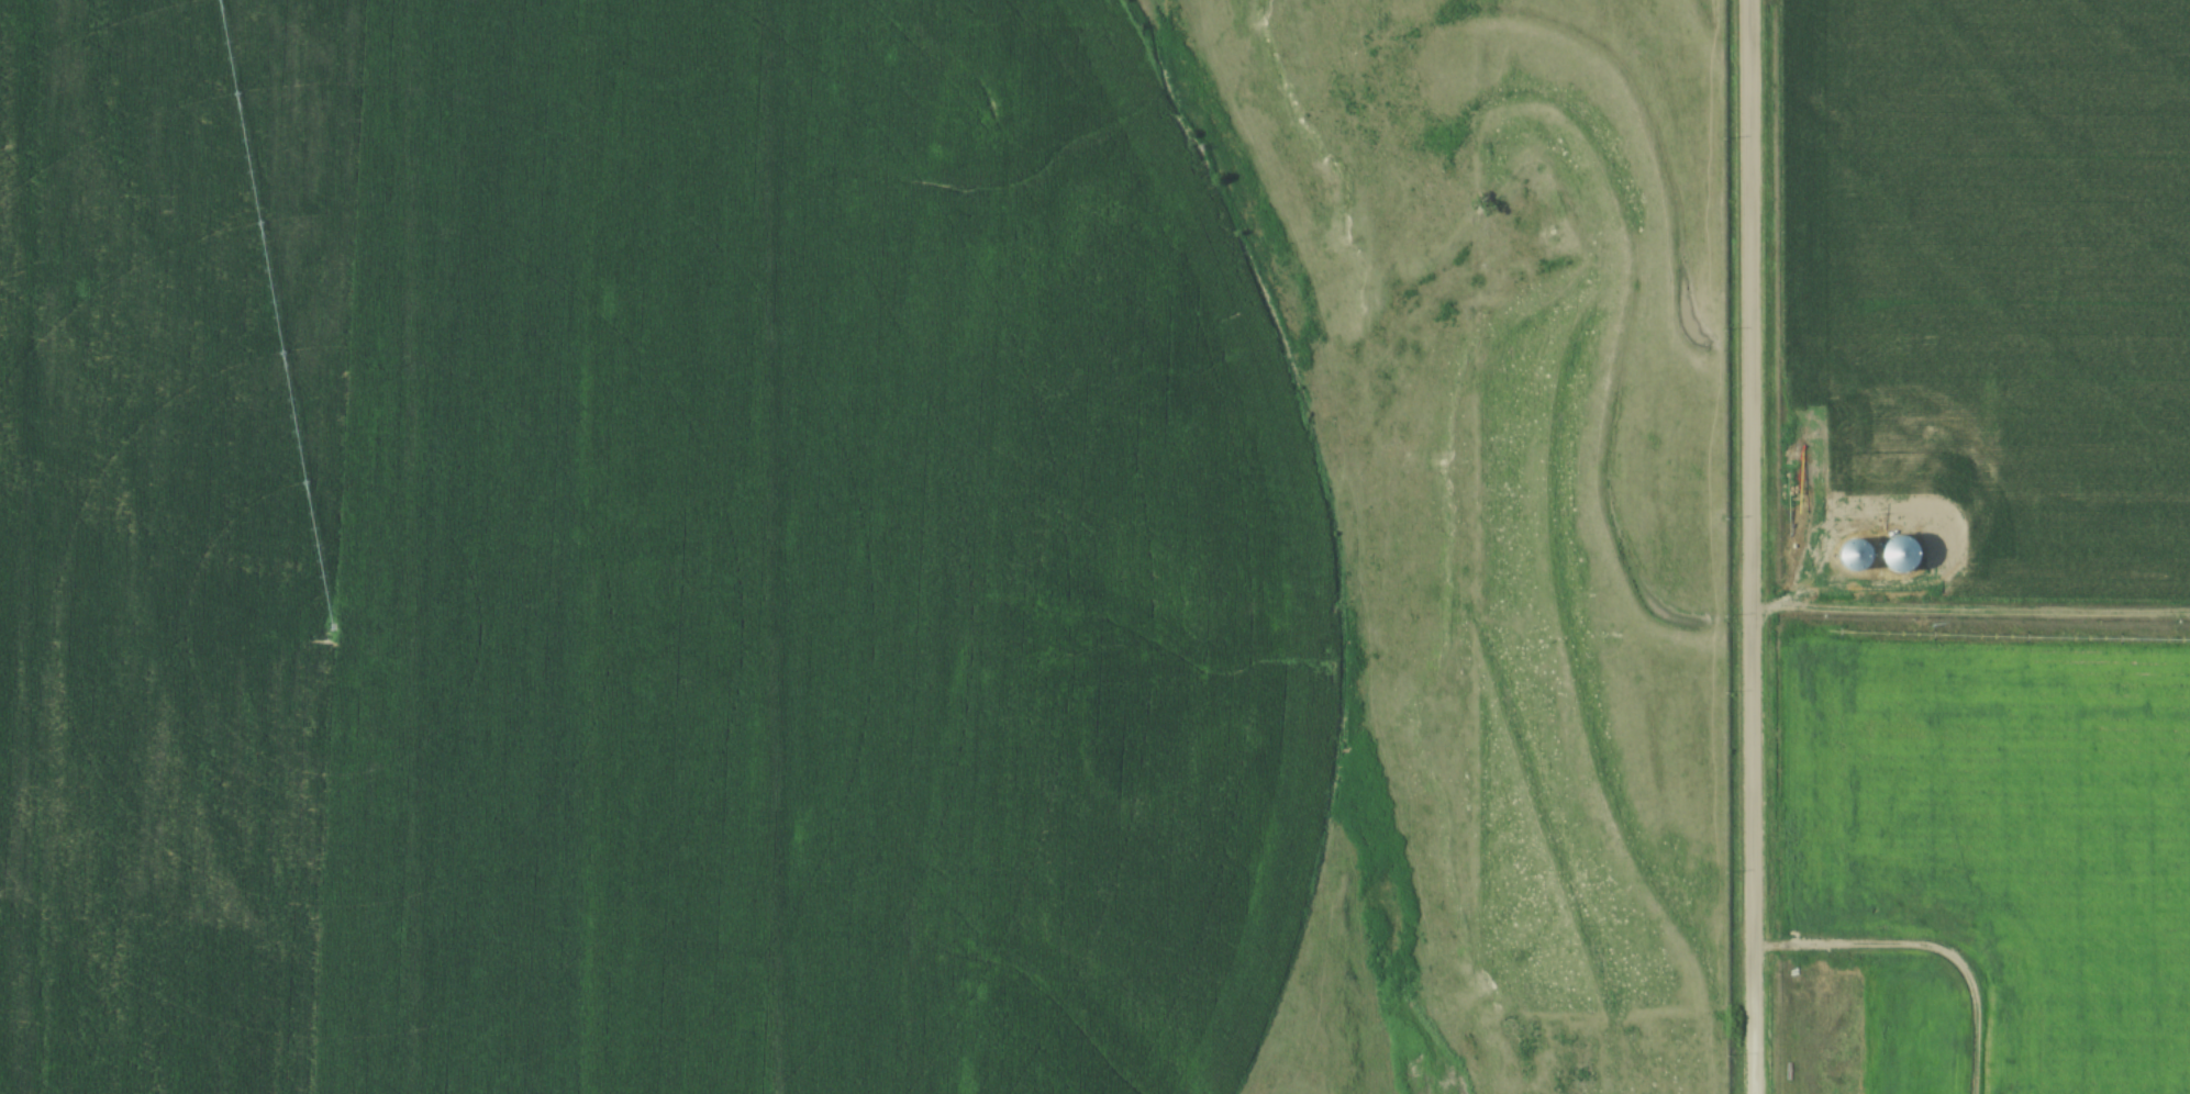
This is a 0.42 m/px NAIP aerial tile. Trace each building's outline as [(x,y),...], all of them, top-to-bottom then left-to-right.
[(1848,541),(1845,571),(1866,573),(1869,543),(1848,541)]
